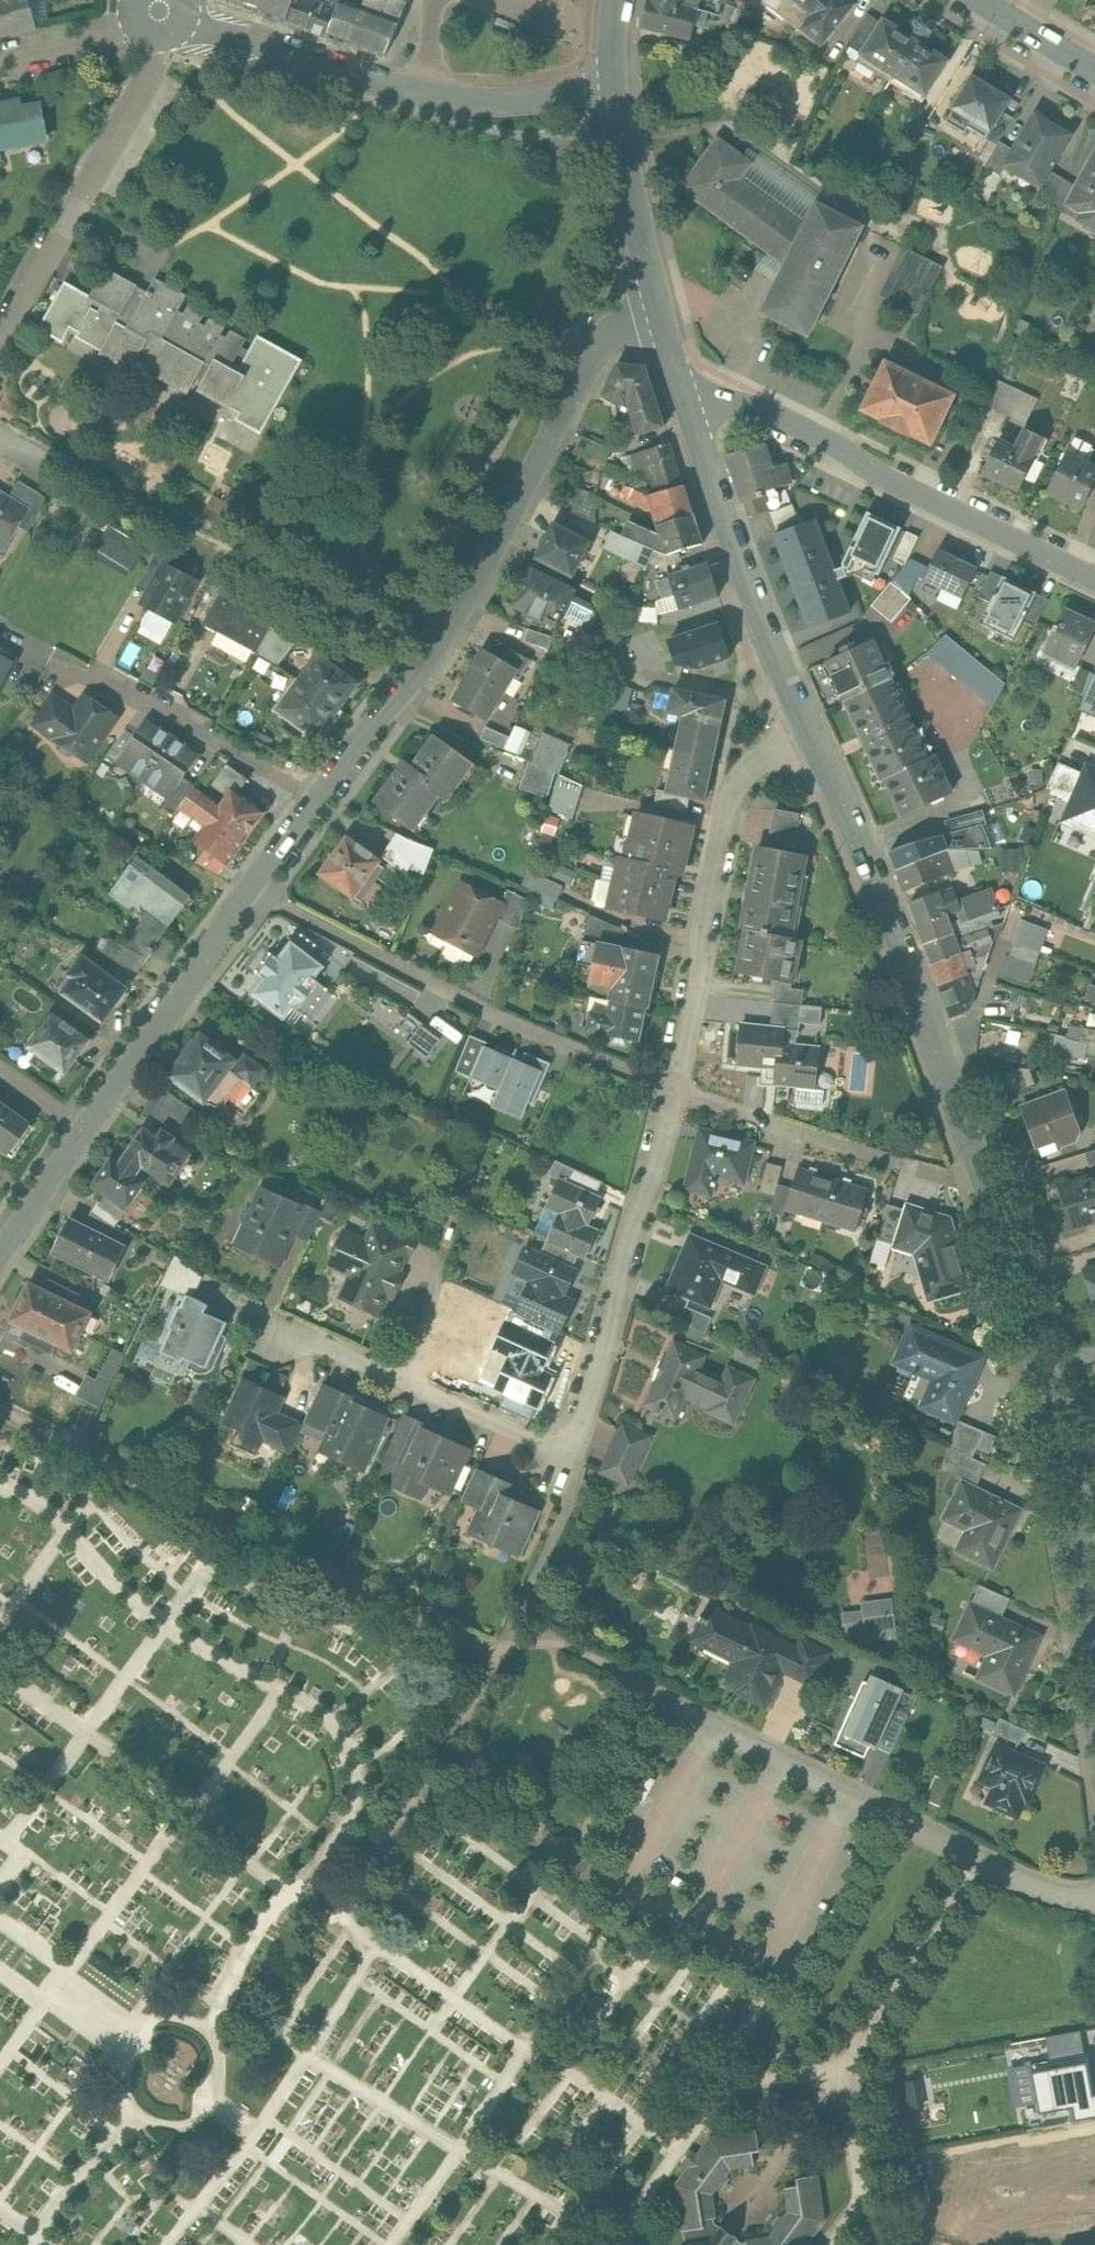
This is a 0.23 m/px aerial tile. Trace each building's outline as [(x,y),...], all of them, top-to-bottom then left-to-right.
[(35,26),(30,0),(0,0),(0,34),(35,26)] [(256,13),(261,0),(220,0),(256,13)] [(256,13),(286,23),(295,0),(261,0),(256,13)] [(313,0),(295,0),(286,23),(308,30),(317,2),(313,0)] [(362,8),(342,0),(339,10),(329,38),(349,45),(362,8)] [(362,8),(349,45),(385,57),(407,4),(395,0),(392,0),(387,11),(383,10),(381,14),(371,11),(362,8)] [(362,8),(371,11),(378,4),(380,0),(365,0),(362,8)] [(653,0),(649,0),(641,29),(692,41),(699,11),(683,7),(653,0)] [(696,0),(684,0),(683,7),(699,11),(701,1),(696,0)] [(701,1),(699,11),(720,16),(723,0),(701,0),(701,1)] [(794,0),(763,0),(762,1),(801,32),(802,31),(801,30),(812,15),(794,0)] [(812,15),(824,0),(794,0),(812,15)] [(801,30),(802,31),(822,47),(856,4),(851,0),(824,0),(812,15),(801,30)] [(339,10),(317,2),(308,30),(329,38),(339,10)] [(868,14),(857,30),(850,48),(862,56),(883,24),(868,14)] [(888,25),(884,22),(883,24),(862,56),(863,56),(857,65),(871,74),(874,70),(891,81),(916,42),(898,31),(899,28),(898,25),(897,23),(896,22),(894,22),(892,22),(890,23),(889,24),(888,25)] [(932,53),(916,42),(891,81),(908,92),(905,96),(919,105),(925,95),(926,95),(947,62),(942,59),(943,58),(943,57),(943,55),(943,54),(942,52),(941,51),(939,50),(937,50),(935,50),(933,52),(932,53)] [(1009,101),(973,79),(947,122),(967,134),(970,128),(986,138),(1009,101)] [(14,109),(13,102),(0,104),(0,145),(47,136),(41,104),(14,109)] [(1070,137),(1036,116),(1031,124),(1031,123),(1021,140),(1015,151),(1005,167),(1006,167),(1039,187),(1053,164),(1054,165),(1061,154),(1060,153),(1070,137)] [(816,203),(805,226),(738,183),(753,164),(718,138),(681,189),(785,265),(761,313),(809,336),(864,227),(816,203)] [(1015,151),(1000,142),(985,167),(1000,176),(1006,167),(1005,167),(1015,151)] [(1078,187),(1067,206),(1068,207),(1094,221),(1094,156),(1078,187)] [(1065,180),(1053,173),(1038,199),(1050,206),(1065,180)] [(1065,180),(1050,206),(1064,215),(1068,207),(1067,206),(1078,187),(1065,180)] [(943,268),(904,248),(880,295),(900,305),(899,306),(919,316),(943,268)] [(203,316),(189,308),(185,316),(178,312),(186,297),(156,280),(148,293),(107,270),(91,298),(104,306),(100,314),(93,310),(85,323),(111,338),(102,354),(130,370),(134,363),(187,393),(196,378),(204,382),(199,391),(228,407),(245,377),(229,368),(245,340),(232,333),(227,340),(220,336),(224,328),(211,321),(207,328),(199,324),(203,316)] [(646,366),(617,364),(602,396),(629,409),(632,417),(637,415),(643,434),(665,427),(646,366)] [(954,397),(887,364),(864,410),(884,420),(882,423),(910,436),(911,433),(932,443),(954,397)] [(1039,399),(996,379),(986,404),(1029,423),(1039,399)] [(1017,448),(999,439),(983,472),(1019,490),(1035,457),(1034,457),(1044,437),(1026,428),(1017,448)] [(613,449),(583,435),(574,454),(606,463),(613,449)] [(1067,454),(1066,454),(1048,491),(1082,507),(1094,481),(1094,468),(1084,463),(1092,447),(1090,441),(1080,436),(1074,439),(1067,454)] [(670,443),(645,451),(653,476),(658,494),(684,486),(670,443)] [(764,444),(729,455),(734,472),(735,472),(745,503),(746,502),(765,496),(765,494),(763,495),(763,492),(788,484),(782,464),(771,468),(764,444)] [(645,451),(632,455),(635,471),(653,476),(645,451)] [(629,471),(608,464),(605,474),(626,481),(629,471)] [(648,484),(632,475),(620,496),(646,511),(651,509),(648,497),(642,494),(648,484)] [(585,491),(562,479),(555,492),(579,504),(585,491)] [(47,498),(17,480),(8,496),(5,502),(24,512),(16,525),(27,532),(47,498)] [(658,494),(648,497),(651,509),(657,526),(693,515),(684,486),(658,494)] [(0,491),(0,548),(2,550),(16,525),(24,512),(5,502),(8,496),(0,491)] [(765,496),(746,502),(749,516),(769,511),(765,496)] [(792,504),(770,512),(774,524),(797,515),(792,504)] [(693,515),(657,526),(661,536),(666,555),(702,544),(693,515)] [(797,515),(774,524),(778,534),(801,526),(797,515)] [(778,534),(775,536),(809,627),(851,611),(816,520),(801,526),(778,534)] [(661,536),(629,522),(624,535),(655,549),(666,555),(661,536)] [(564,530),(555,525),(548,537),(546,535),(541,545),(543,546),(538,557),(541,559),(573,576),(581,560),(584,561),(589,550),(587,549),(590,543),(583,539),(584,537),(566,528),(564,530)] [(655,549),(624,535),(612,530),(604,547),(646,569),(649,562),(655,549)] [(144,549),(114,531),(100,554),(130,572),(144,549)] [(897,557),(908,563),(919,541),(908,535),(897,557)] [(666,555),(655,549),(649,562),(669,570),(666,555)] [(977,569),(938,550),(924,578),(963,597),(977,569)] [(156,553),(136,587),(149,594),(165,564),(166,564),(169,560),(156,553)] [(897,557),(892,555),(883,570),(893,579),(908,563),(897,557)] [(573,576),(541,559),(536,571),(568,587),(573,577),(573,576)] [(908,563),(893,579),(909,596),(924,565),(911,559),(908,563)] [(166,564),(165,564),(149,594),(144,604),(174,621),(196,580),(166,564)] [(709,564),(669,576),(675,596),(680,609),(719,596),(709,564)] [(536,571),(533,569),(515,605),(526,611),(525,613),(545,623),(546,621),(558,627),(563,617),(566,618),(571,616),(584,622),(585,622),(590,620),(595,611),(593,604),(574,594),(575,591),(536,571)] [(669,576),(658,580),(664,599),(675,596),(669,576)] [(1034,591),(1003,576),(980,623),(1014,640),(1035,598),(1034,598),(1034,591)] [(580,580),(573,577),(568,587),(575,591),(580,580)] [(892,582),(872,605),(892,622),(911,599),(892,582)] [(275,619),(221,590),(203,624),(257,653),(258,653),(258,652),(272,627),(275,619)] [(659,608),(632,606),(627,620),(659,623),(659,608)] [(1064,611),(1057,626),(1055,624),(1053,629),(1055,630),(1045,651),(1047,652),(1048,649),(1077,663),(1076,666),(1077,666),(1094,629),(1094,626),(1080,619),(1064,611)] [(678,670),(738,656),(730,621),(669,635),(678,670)] [(297,641),(272,627),(258,652),(279,664),(297,641)] [(554,637),(529,629),(525,641),(550,649),(554,637)] [(987,668),(946,634),(928,652),(970,688),(987,668)] [(468,678),(501,697),(514,675),(521,679),(532,660),(499,641),(499,642),(500,643),(493,655),(484,649),(483,650),(484,651),(468,678)] [(873,641),(856,649),(854,644),(842,649),(845,654),(828,662),(846,701),(891,680),(873,641)] [(0,672),(7,676),(16,657),(0,649),(0,673),(0,672)] [(330,656),(323,651),(319,655),(301,679),(341,708),(350,695),(353,698),(360,689),(357,686),(358,684),(351,678),(355,672),(331,655),(330,656)] [(1093,672),(1081,667),(1071,688),(1085,695),(1093,672)] [(987,668),(970,688),(993,707),(1006,683),(987,668)] [(1085,695),(1094,700),(1094,673),(1093,672),(1085,695)] [(501,697),(468,678),(463,686),(462,686),(461,687),(462,688),(455,699),(454,699),(454,700),(488,721),(489,719),(488,719),(501,697)] [(341,708),(301,679),(279,709),(318,738),(320,736),(323,738),(332,726),(329,723),(341,708)] [(927,758),(891,680),(846,701),(882,779),(934,755),(927,758)] [(619,684),(612,707),(627,712),(634,689),(619,684)] [(696,694),(674,690),(669,713),(684,716),(683,719),(690,721),(696,694)] [(690,721),(684,750),(714,756),(726,701),(696,694),(690,721)] [(87,697),(76,712),(53,697),(35,724),(57,739),(57,740),(59,742),(60,748),(69,753),(75,752),(87,760),(117,717),(87,697)] [(164,734),(145,722),(121,758),(135,768),(133,771),(144,779),(174,736),(166,731),(164,734)] [(510,737),(487,726),(481,738),(505,749),(510,737)] [(516,726),(510,737),(505,749),(529,760),(540,738),(540,737),(516,726)] [(412,766),(405,761),(375,802),(414,831),(441,796),(447,801),(474,764),(435,735),(412,766)] [(198,758),(179,745),(182,741),(174,736),(144,779),(156,787),(158,784),(172,794),(173,794),(184,777),(198,758)] [(569,752),(540,738),(529,760),(556,773),(559,774),(569,752)] [(684,750),(680,749),(675,771),(671,770),(667,792),(666,793),(685,797),(706,801),(715,757),(684,750)] [(934,755),(882,779),(882,780),(886,779),(903,816),(951,793),(934,755)] [(556,773),(529,760),(520,789),(548,798),(556,773)] [(264,812),(239,794),(249,779),(228,764),(213,785),(228,796),(222,805),(207,794),(199,805),(245,838),(264,812)] [(1063,821),(1094,835),(1094,768),(1088,765),(1063,821)] [(584,786),(560,774),(549,809),(573,818),(584,786)] [(184,777),(173,794),(172,794),(163,807),(174,815),(180,806),(187,796),(195,784),(184,777)] [(685,797),(666,793),(667,792),(658,790),(655,804),(682,810),(685,797)] [(199,805),(187,796),(180,806),(192,815),(199,805)] [(245,838),(199,805),(192,815),(197,818),(192,824),(203,832),(197,841),(227,863),(245,838)] [(800,815),(777,810),(769,849),(792,853),(800,815)] [(693,827),(637,814),(632,838),(688,851),(693,827)] [(409,840),(388,829),(382,841),(403,852),(409,840)] [(939,829),(889,848),(897,870),(948,849),(945,843),(949,841),(947,837),(943,839),(939,829)] [(688,851),(632,838),(627,861),(676,872),(682,874),(688,851)] [(372,855),(360,846),(359,848),(348,839),(323,874),(361,901),(384,869),(377,864),(379,862),(371,857),(372,855)] [(769,849),(760,847),(743,928),(748,929),(789,938),(806,856),(792,853),(769,849)] [(948,849),(897,870),(905,891),(956,870),(948,849)] [(190,895),(139,857),(138,856),(115,888),(145,910),(146,920),(134,936),(153,950),(154,948),(153,948),(192,896),(191,895),(190,895)] [(627,861),(606,856),(601,879),(670,895),(676,872),(627,861)] [(564,885),(537,874),(531,888),(558,900),(564,885)] [(670,895),(601,879),(596,901),(609,904),(609,906),(665,919),(670,895)] [(502,902),(462,882),(438,929),(449,935),(444,944),(447,946),(446,949),(447,953),(460,960),(465,959),(466,956),(473,959),(475,955),(476,956),(496,918),(503,903),(502,902)] [(528,899),(509,889),(502,902),(503,903),(496,918),(520,930),(528,899)] [(991,889),(957,901),(953,889),(940,894),(947,914),(947,915),(958,911),(961,920),(962,923),(998,909),(991,889)] [(939,893),(910,904),(917,924),(947,914),(940,894),(939,893)] [(998,909),(962,923),(961,920),(950,923),(954,933),(955,935),(962,932),(964,937),(987,929),(984,922),(1000,916),(998,909)] [(626,930),(589,914),(584,941),(598,944),(598,943),(622,948),(622,947),(626,930)] [(947,914),(917,924),(925,944),(954,933),(950,923),(947,915),(947,914)] [(1048,929),(1023,920),(1015,941),(1039,951),(1048,929)] [(356,952),(304,925),(292,941),(295,943),(303,934),(317,945),(309,954),(325,966),(315,979),(319,982),(298,1010),(307,1017),(356,952)] [(964,937),(956,940),(961,953),(969,950),(985,944),(993,941),(989,928),(987,929),(964,937)] [(789,938),(748,929),(739,972),(793,983),(802,940),(789,938)] [(954,933),(925,944),(932,964),(961,953),(956,940),(955,935),(954,933)] [(303,934),(295,943),(292,941),(278,958),(271,952),(257,971),(264,977),(251,994),(284,1020),(294,1007),(298,1010),(319,982),(315,979),(325,966),(309,954),(317,945),(303,934)] [(153,950),(134,936),(127,945),(110,937),(102,955),(139,972),(153,950)] [(993,941),(985,944),(989,955),(993,941)] [(659,955),(622,947),(622,948),(598,943),(598,944),(590,982),(614,987),(611,1001),(647,1008),(648,1008),(659,955)] [(985,944),(969,950),(976,970),(984,967),(989,955),(985,944)] [(961,953),(932,964),(939,984),(968,973),(961,953)] [(99,961),(95,966),(84,958),(72,974),(76,977),(66,992),(104,1019),(115,1004),(118,1006),(127,994),(124,991),(126,989),(112,979),(116,973),(99,961)] [(939,984),(951,1017),(969,1010),(969,1009),(975,992),(968,973),(939,984)] [(804,990),(778,987),(775,1001),(803,1004),(804,990)] [(611,1001),(594,997),(591,1011),(608,1015),(611,1001)] [(647,1008),(611,1001),(608,1015),(604,1034),(613,1036),(612,1042),(627,1045),(628,1039),(640,1041),(647,1008)] [(801,1022),(803,1004),(775,1001),(771,1025),(785,1027),(784,1029),(800,1030),(801,1022)] [(830,1007),(803,1004),(801,1022),(829,1025),(830,1007)] [(591,1011),(587,1030),(604,1034),(608,1015),(591,1011)] [(409,1012),(395,1033),(429,1057),(444,1036),(409,1012)] [(65,1024),(53,1015),(30,1046),(39,1052),(33,1061),(50,1074),(57,1065),(65,1072),(88,1041),(75,1031),(76,1030),(66,1023),(65,1024)] [(778,1069),(783,1042),(784,1029),(785,1027),(771,1025),(743,1022),(738,1065),(778,1069)] [(1083,1030),(1080,1041),(1094,1044),(1094,1032),(1083,1030)] [(488,1042),(471,1034),(456,1071),(472,1078),(485,1046),(486,1046),(488,1042)] [(231,1054),(209,1037),(207,1039),(201,1035),(196,1042),(193,1040),(183,1052),(186,1055),(171,1075),(210,1105),(211,1103),(214,1105),(217,1106),(220,1106),(222,1106),(224,1105),(226,1104),(228,1102),(244,1080),(252,1087),(264,1070),(265,1071),(266,1069),(246,1054),(236,1067),(233,1064),(236,1061),(229,1056),(231,1054)] [(783,1042),(778,1069),(776,1084),(798,1087),(797,1102),(823,1105),(825,1089),(815,1088),(819,1046),(783,1042)] [(524,1057),(497,1046),(495,1050),(486,1046),(485,1046),(472,1078),(499,1089),(492,1106),(522,1119),(529,1102),(534,1104),(552,1063),(526,1052),(524,1057)] [(1020,1067),(1004,1073),(1011,1094),(1035,1085),(1029,1069),(1020,1067)] [(186,1103),(163,1086),(155,1096),(178,1114),(186,1103)] [(1064,1090),(1022,1105),(1037,1147),(1039,1146),(1043,1156),(1059,1150),(1055,1140),(1064,1144),(1076,1140),(1080,1131),(1064,1090)] [(178,1114),(155,1096),(142,1114),(176,1130),(184,1118),(178,1114)] [(0,1103),(0,1152),(4,1154),(27,1122),(0,1103)] [(169,1145),(145,1129),(128,1154),(143,1164),(143,1165),(170,1184),(190,1155),(172,1142),(169,1145)] [(753,1143),(708,1132),(706,1141),(699,1139),(686,1189),(688,1189),(690,1183),(712,1189),(715,1175),(743,1183),(753,1143)] [(114,1155),(94,1186),(108,1195),(102,1203),(102,1204),(121,1217),(127,1208),(128,1209),(148,1178),(138,1172),(143,1165),(143,1164),(128,1154),(123,1161),(114,1155)] [(603,1181),(556,1160),(550,1175),(560,1180),(561,1179),(597,1195),(603,1181)] [(783,1166),(768,1162),(760,1193),(775,1196),(778,1184),(783,1166)] [(869,1189),(799,1167),(792,1188),(786,1209),(856,1231),(869,1189)] [(1058,1186),(1065,1207),(1094,1198),(1094,1175),(1058,1186)] [(597,1195),(561,1179),(560,1180),(548,1207),(562,1213),(549,1241),(579,1255),(585,1257),(598,1230),(588,1225),(601,1197),(597,1195)] [(792,1188),(778,1184),(775,1196),(771,1212),(783,1216),(786,1209),(792,1188)] [(301,1206),(262,1189),(237,1243),(282,1263),(294,1234),(297,1228),(293,1227),(304,1203),(303,1202),(301,1206)] [(1065,1207),(1072,1228),(1094,1221),(1094,1198),(1065,1207)] [(121,1217),(102,1204),(102,1203),(99,1201),(92,1211),(115,1227),(122,1217),(121,1217)] [(322,1211),(304,1203),(293,1227),(297,1228),(294,1234),(308,1240),(322,1211)] [(920,1246),(949,1219),(909,1207),(898,1245),(899,1245),(901,1240),(920,1246)] [(115,1227),(92,1211),(91,1213),(99,1218),(93,1229),(122,1244),(128,1232),(115,1227)] [(93,1229),(71,1218),(54,1253),(109,1280),(126,1246),(122,1244),(93,1229)] [(949,1219),(920,1246),(923,1257),(917,1259),(918,1262),(920,1262),(930,1298),(968,1287),(949,1219)] [(377,1222),(367,1243),(344,1232),(330,1263),(354,1273),(343,1297),(379,1314),(388,1293),(394,1296),(403,1275),(397,1273),(413,1238),(377,1222)] [(763,1265),(691,1235),(668,1288),(711,1306),(724,1276),(753,1288),(763,1265)] [(549,1241),(547,1240),(541,1253),(573,1268),(579,1255),(549,1241)] [(541,1253),(527,1247),(515,1272),(538,1282),(532,1294),(526,1292),(518,1311),(523,1313),(556,1328),(562,1331),(575,1301),(565,1296),(577,1270),(541,1253)] [(1085,1270),(1094,1303),(1094,1267),(1085,1270)] [(73,1292),(51,1281),(46,1291),(31,1283),(21,1302),(82,1332),(91,1313),(74,1305),(77,1299),(71,1296),(73,1292)] [(208,1313),(206,1312),(209,1305),(203,1301),(194,1297),(181,1291),(180,1293),(159,1341),(161,1342),(165,1344),(161,1351),(169,1355),(176,1359),(176,1358),(183,1362),(185,1358),(191,1361),(189,1367),(188,1367),(187,1369),(198,1373),(203,1374),(208,1373),(211,1371),(213,1370),(215,1367),(229,1337),(223,1334),(228,1322),(208,1313)] [(82,1332),(21,1302),(12,1320),(27,1328),(22,1338),(46,1349),(48,1345),(53,1348),(56,1342),(73,1351),(82,1332)] [(712,1317),(686,1306),(680,1320),(706,1332),(712,1317)] [(556,1328),(523,1313),(517,1327),(549,1342),(556,1328)] [(517,1327),(507,1323),(496,1348),(497,1349),(482,1380),(537,1405),(551,1375),(541,1370),(553,1344),(549,1342),(517,1327)] [(983,1357),(912,1327),(897,1362),(935,1379),(923,1406),(955,1420),(967,1392),(968,1392),(983,1357)] [(723,1378),(699,1367),(704,1356),(675,1342),(646,1405),(658,1410),(655,1415),(658,1417),(661,1411),(675,1418),(685,1396),(710,1407),(708,1411),(733,1422),(753,1378),(729,1367),(723,1378)] [(113,1347),(100,1373),(114,1379),(127,1354),(113,1347)] [(286,1397),(244,1377),(224,1421),(234,1426),(228,1440),(249,1450),(255,1436),(265,1440),(278,1413),(279,1413),(286,1397)] [(364,1403),(323,1384),(305,1425),(304,1424),(301,1431),(324,1441),(320,1450),(366,1470),(389,1418),(362,1406),(364,1403)] [(279,1413),(278,1413),(265,1440),(291,1452),(301,1431),(304,1424),(279,1413)] [(469,1450),(426,1431),(428,1427),(405,1416),(389,1452),(389,1453),(402,1458),(392,1481),(391,1482),(421,1496),(428,1481),(450,1491),(456,1479),(459,1480),(463,1477),(468,1465),(463,1463),(469,1450)] [(985,1431),(960,1420),(949,1446),(951,1447),(973,1457),(985,1431)] [(650,1437),(624,1424),(602,1471),(628,1483),(650,1437)] [(973,1457),(951,1447),(945,1459),(958,1465),(952,1477),(962,1482),(963,1481),(977,1487),(987,1464),(973,1457)] [(402,1458),(389,1453),(379,1475),(392,1481),(402,1458)] [(500,1479),(478,1469),(464,1500),(479,1507),(486,1510),(500,1479)] [(541,1511),(511,1498),(517,1486),(500,1479),(486,1510),(479,1507),(468,1532),(521,1555),(541,1511)] [(977,1487),(963,1481),(962,1482),(962,1483),(958,1482),(953,1491),(957,1493),(948,1512),(975,1525),(962,1552),(993,1567),(1021,1509),(977,1487)] [(883,1531),(866,1532),(868,1573),(885,1572),(883,1531)] [(1011,1598),(980,1585),(972,1604),(1002,1618),(1011,1598)] [(892,1597),(861,1602),(862,1609),(841,1612),(846,1645),(898,1637),(892,1597)] [(1002,1618),(972,1604),(969,1610),(967,1609),(963,1617),(965,1618),(956,1639),(989,1655),(979,1677),(1014,1693),(1040,1636),(1002,1618)] [(799,1650),(754,1627),(753,1630),(710,1609),(705,1618),(700,1615),(698,1619),(716,1628),(709,1641),(739,1657),(726,1684),(765,1703),(783,1667),(788,1670),(797,1651),(799,1652),(804,1642),(803,1642),(799,1650)] [(804,1642),(799,1652),(797,1651),(788,1670),(812,1682),(826,1653),(804,1642)] [(864,1680),(835,1743),(865,1757),(871,1746),(877,1749),(878,1747),(895,1709),(904,1689),(872,1674),(868,1682),(864,1680)] [(895,1709),(878,1747),(891,1753),(909,1715),(895,1709)] [(1027,1730),(1001,1718),(994,1732),(1020,1743),(1027,1730)] [(1043,1766),(998,1745),(983,1779),(1001,1787),(993,1803),(1017,1814),(1025,1798),(1027,1799),(1043,1766)] [(1080,2030),(1047,2036),(1051,2059),(1085,2053),(1080,2030)] [(1031,2063),(1040,2112),(1073,2106),(1076,2119),(1094,2115),(1094,2074),(1091,2052),(1085,2053),(1051,2059),(1031,2063)] [(770,2236),(747,2240),(747,2242),(742,2243),(736,2238),(737,2237),(736,2236),(735,2237),(722,2228),(723,2226),(722,2225),(721,2227),(715,2223),(714,2218),(716,2217),(712,2194),(716,2189),(722,2188),(728,2179),(728,2173),(731,2168),(754,2165),(752,2152),(760,2150),(757,2129),(711,2136),(676,2185),(683,2230),(685,2230),(687,2244),(685,2244),(684,2244),(807,2244),(825,2220),(818,2175),(797,2178),(798,2186),(785,2188),(788,2211),(785,2216),(779,2217),(773,2225),(773,2232),(770,2236)]
